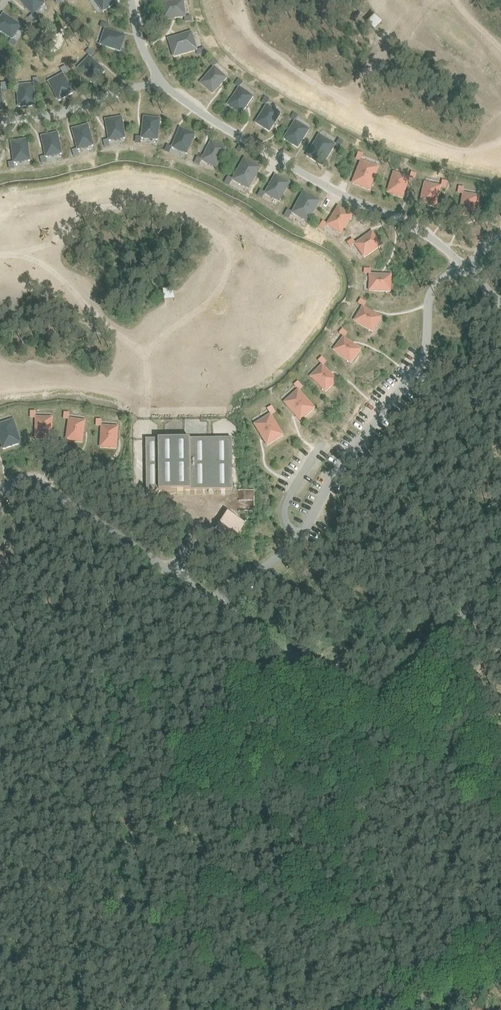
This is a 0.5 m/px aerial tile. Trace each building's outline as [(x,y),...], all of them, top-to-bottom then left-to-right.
[(42,0),(20,0),(33,14),(45,3),(42,0)] [(119,0),(96,0),(103,11),(119,0)] [(162,3),(164,19),(185,16),(183,0),(162,3)] [(4,13),(0,19),(0,30),(13,39),(21,25),(4,13)] [(100,44),(121,51),(126,35),(105,29),(100,44)] [(192,32),(168,39),(174,57),(197,50),(192,32)] [(78,68),(94,83),(105,71),(90,56),(78,68)] [(215,67),(200,83),(213,93),(227,78),(215,67)] [(49,81),(59,100),(73,92),(63,74),(49,81)] [(17,85),(19,106),(35,105),(33,84),(17,85)] [(240,87),(228,104),(241,114),(253,96),(240,87)] [(267,104),(256,123),(270,131),(281,113),(267,104)] [(158,139),(160,118),(144,116),(142,138),(158,139)] [(125,138),(122,117),(106,119),(109,140),(125,138)] [(296,121),(284,139),(298,147),(309,129),(296,121)] [(94,145),(88,124),(72,129),(78,149),(94,145)] [(187,153),(196,134),(180,127),(172,147),(187,153)] [(62,153),(58,132),(42,136),(46,157),(62,153)] [(323,165),(336,144),(319,135),(307,156),(323,165)] [(30,160),(28,139),(11,141),(14,162),(30,160)] [(217,167),(226,148),(211,141),(202,160),(217,167)] [(245,158),(233,179),(249,188),(261,167),(245,158)] [(361,160),(353,183),(370,190),(379,167),(361,160)] [(394,172),(387,193),(403,198),(410,177),(394,172)] [(280,201),(290,182),(276,175),(265,193),(280,201)] [(425,182),(420,203),(436,207),(441,186),(425,182)] [(304,191),(292,212),(309,222),(321,200),(304,191)] [(464,193),(460,214),(476,217),(480,196),(464,193)] [(341,233),(352,215),(339,206),(327,224),(341,233)] [(364,257),(382,245),(372,231),(355,244),(364,257)] [(370,290),(391,291),(391,275),(370,274),(370,290)] [(355,320),(373,331),(381,317),(363,306),(355,320)] [(334,350),(351,363),(361,349),(344,337),(334,350)] [(311,376),(326,391),(338,380),(322,365),(311,376)] [(285,402),(301,420),(315,408),(299,390),(285,402)] [(255,424),(267,445),(284,435),(271,414),(255,424)] [(36,417),(36,438),(52,439),(53,417),(36,417)] [(69,419),(66,440),(83,442),(86,421),(69,419)] [(3,449),(21,443),(14,420),(0,424),(0,438),(3,449)] [(102,426),(100,447),(117,448),(118,427),(102,426)] [(232,439),(146,439),(147,491),(233,490),(232,439)] [(255,509),(254,488),(238,488),(239,510),(255,509)] [(246,525),(228,513),(215,533),(233,545),(246,525)]
